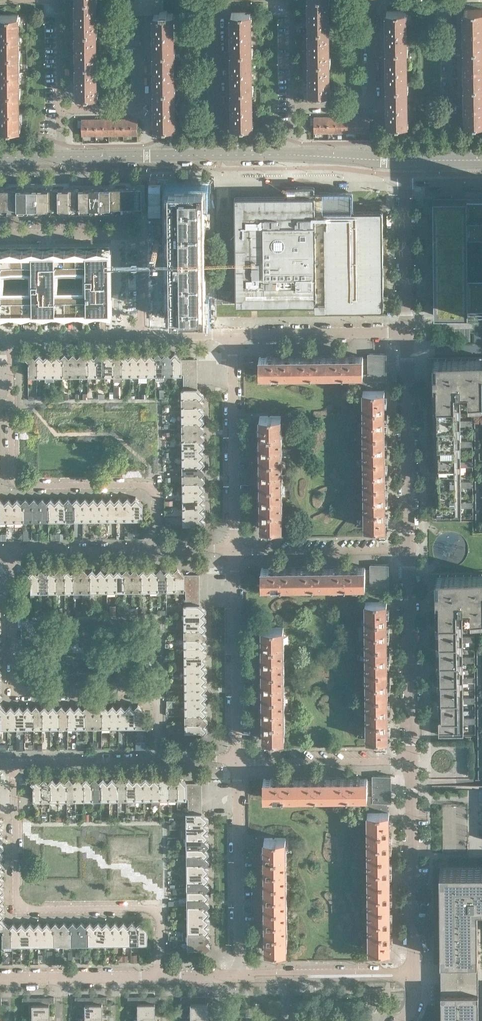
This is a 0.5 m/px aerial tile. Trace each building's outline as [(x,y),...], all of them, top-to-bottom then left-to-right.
[(96,0),(77,0),(77,30),(96,29),(96,0)] [(173,31),(173,12),(167,12),(167,9),(164,9),(164,0),(131,0),(131,13),(154,13),(155,50),(174,50),(173,31)] [(328,0),(309,0),(309,27),(328,27),(328,0)] [(464,9),(465,47),(481,47),(481,9),(464,9)] [(406,48),(406,10),(387,10),(387,48),(406,48)] [(251,49),(251,11),(232,11),(232,49),(251,49)] [(18,13),(0,14),(0,52),(19,52),(18,13)] [(329,59),(328,27),(309,27),(310,59),(329,59)] [(96,62),(96,29),(77,30),(77,62),(96,62)] [(465,47),(465,84),(481,84),(481,47),(465,47)] [(406,85),(406,66),(406,48),(387,48),(388,85),(406,85)] [(252,87),(251,68),(251,49),(232,49),(233,87),(252,87)] [(174,88),(174,69),(174,50),(155,50),(155,88),(174,88)] [(19,71),(19,52),(0,52),(0,78),(0,90),(19,89),(19,71)] [(329,92),(329,59),(310,59),(310,92),(329,92)] [(97,94),(96,62),(77,62),(78,94),(97,94)] [(465,84),(465,123),(481,123),(481,84),(465,84)] [(407,123),(407,104),(406,85),(388,85),(388,123),(407,123)] [(252,125),(252,105),(252,87),(233,87),(233,125),(252,125)] [(174,126),(174,106),(174,88),(155,88),(155,126),(174,126)] [(20,128),(19,108),(19,89),(0,90),(1,128),(20,128)] [(356,129),(355,116),(342,117),(342,131),(349,131),(349,129),(356,129)] [(370,131),(370,116),(355,116),(356,129),(363,129),(363,131),(370,131)] [(328,130),(328,117),(314,117),(314,124),(314,131),(321,131),(321,130),(328,130)] [(342,131),(342,117),(328,117),(328,130),(335,130),(335,131),(342,131)] [(96,132),(96,119),(81,119),(82,126),(82,134),(88,134),(88,132),(96,132)] [(110,133),(109,119),(96,119),(96,132),(103,132),(103,133),(110,133)] [(123,132),(123,119),(109,119),(110,133),(116,133),(116,132),(123,132)] [(137,133),(137,119),(123,119),(123,132),(131,132),(131,133),(137,133)] [(142,198),(142,185),(0,187),(0,213),(142,211),(142,198)] [(205,185),(170,185),(171,303),(172,314),(206,314),(205,185)] [(235,197),(235,230),(234,232),(232,234),(231,235),(231,236),(231,242),(232,243),(235,246),(235,247),(236,302),(236,303),(236,304),(237,304),(238,304),(307,303),(307,309),(381,308),(382,308),(383,308),(383,307),(383,306),(383,214),(382,211),(382,210),(381,210),(380,210),(354,210),(353,209),(353,208),(353,192),(353,191),(352,191),(351,190),(315,191),(315,190),(314,190),(314,187),(313,186),(312,186),(299,186),(298,186),(297,186),(297,188),(297,195),(236,195),(235,196),(235,197)] [(466,197),(433,197),(434,313),(467,313),(481,312),(481,275),(467,275),(467,234),(481,234),(481,197),(466,197)] [(109,251),(0,252),(0,310),(110,309),(109,251)] [(106,360),(103,357),(98,352),(94,357),(97,360),(98,375),(106,375),(106,360)] [(115,375),(115,359),(112,356),(107,352),(103,357),(106,360),(106,375),(115,375)] [(123,375),(123,359),(120,356),(116,352),(112,356),(115,359),(115,375),(123,375)] [(132,375),(132,359),(129,356),(124,352),(120,356),(123,359),(123,375),(132,375)] [(140,359),(137,356),(133,352),(129,356),(132,359),(132,375),(140,375),(140,359)] [(149,359),(145,356),(141,352),(137,356),(140,359),(140,375),(149,375),(149,359)] [(157,374),(157,359),(154,356),(150,352),(145,356),(149,359),(149,375),(157,374)] [(166,374),(165,359),(162,356),(158,352),(154,356),(157,359),(157,374),(166,374)] [(174,359),(171,356),(167,352),(162,356),(165,359),(166,374),(174,374),(174,359)] [(182,374),(182,370),(182,364),(182,359),(175,352),(171,356),(174,359),(174,374),(182,374)] [(38,376),(38,360),(35,357),(31,353),(26,358),(29,360),(29,376),(38,376)] [(47,360),(44,357),(39,353),(35,357),(38,360),(38,376),(47,376),(47,360)] [(55,376),(55,360),(52,357),(48,353),(44,357),(47,360),(47,376),(55,376)] [(64,360),(61,357),(56,353),(52,357),(55,360),(55,376),(64,375),(64,360)] [(72,360),(69,357),(65,353),(61,357),(64,360),(64,375),(72,375),(72,360)] [(80,360),(77,357),(73,353),(69,357),(72,360),(72,375),(80,375),(81,375),(80,360)] [(89,360),(86,357),(82,353),(77,357),(80,360),(81,375),(80,375),(80,382),(82,381),(82,375),(89,375),(89,360)] [(98,375),(97,360),(94,357),(90,353),(86,357),(89,360),(89,375),(98,375)] [(386,379),(386,353),(368,353),(368,358),(368,373),(369,379),(382,379),(386,379)] [(363,373),(363,358),(363,355),(327,356),(327,374),(360,373),(363,373)] [(295,374),(295,356),(259,357),(259,375),(295,374)] [(327,374),(327,356),(295,356),(295,374),(327,374)] [(461,466),(473,466),(473,461),(461,461),(460,446),(472,446),(472,440),(460,440),(460,426),(472,425),(472,420),(460,420),(460,391),(468,391),(468,399),(474,399),(474,407),(478,407),(478,399),(481,399),(481,358),(434,358),(434,379),(435,379),(436,518),(461,518),(461,507),(473,507),(473,501),(461,502),(461,487),(473,487),(473,481),(461,481),(461,466)] [(382,389),(382,379),(369,379),(368,373),(363,373),(360,373),(360,390),(363,390),(363,389),(382,389)] [(204,395),(197,388),(197,387),(184,388),(182,388),(182,396),(197,396),(200,399),(204,395)] [(384,389),(382,389),(363,389),(363,390),(363,407),(385,407),(384,389)] [(204,403),(200,399),(197,396),(182,396),(182,404),(197,404),(200,407),(204,403)] [(204,411),(200,407),(197,404),(182,404),(182,413),(197,413),(200,416),(204,411)] [(387,422),(387,418),(385,418),(385,407),(363,407),(363,432),(385,432),(385,422),(387,422)] [(205,420),(200,416),(197,413),(182,413),(182,421),(197,421),(200,424),(205,420)] [(281,434),(281,415),(260,416),(260,434),(281,434)] [(205,428),(200,424),(197,421),(182,421),(182,430),(198,430),(201,432),(205,428)] [(205,437),(201,432),(198,430),(182,430),(182,438),(198,438),(201,441),(205,437)] [(387,447),(387,442),(385,442),(385,432),(363,432),(364,458),(385,457),(385,447),(387,447)] [(281,459),(281,434),(260,434),(260,444),(258,444),(258,449),(260,449),(260,459),(281,459)] [(205,445),(201,441),(198,438),(182,438),(182,447),(198,446),(201,449),(205,445)] [(205,453),(201,449),(198,446),(182,447),(182,455),(198,455),(201,458),(205,453)] [(205,462),(201,458),(198,455),(182,455),(182,463),(198,463),(201,466),(205,462)] [(387,473),(387,467),(385,467),(385,457),(364,458),(364,483),(385,483),(385,473),(387,473)] [(282,484),(281,459),(260,459),(260,469),(258,469),(258,474),(260,474),(260,484),(282,484)] [(205,471),(201,466),(198,463),(182,463),(183,472),(198,472),(201,475),(205,471)] [(205,479),(201,475),(198,472),(183,472),(183,481),(198,481),(201,484),(205,479)] [(205,488),(201,484),(198,481),(183,481),(183,489),(198,489),(201,492),(205,488)] [(387,498),(387,492),(385,492),(385,483),(364,483),(364,508),(386,508),(386,498),(387,498)] [(282,509),(282,484),(260,484),(260,494),(259,494),(259,499),(260,499),(261,509),(282,509)] [(205,496),(201,492),(198,489),(183,489),(183,498),(198,498),(201,500),(205,496)] [(126,504),(123,501),(119,496),(114,501),(118,504),(118,519),(126,519),(126,504)] [(135,519),(134,503),(131,500),(127,496),(123,501),(126,504),(126,519),(135,519)] [(143,519),(143,503),(136,496),(131,500),(134,503),(135,519),(143,519)] [(33,505),(30,502),(25,497),(21,502),(24,505),(24,520),(33,520),(33,505)] [(41,520),(41,505),(38,501),(34,497),(30,502),(33,505),(33,520),(41,520)] [(50,504),(46,501),(42,497),(38,501),(41,505),(41,520),(50,520),(50,504)] [(58,504),(55,501),(51,497),(46,501),(50,504),(50,520),(58,520),(58,504)] [(66,504),(63,501),(59,497),(55,501),(58,504),(58,520),(67,520),(66,504)] [(75,504),(72,501),(68,497),(63,501),(66,504),(67,520),(76,520),(75,504)] [(84,519),(84,504),(81,501),(76,497),(72,501),(75,504),(76,520),(84,519)] [(92,519),(92,504),(89,501),(85,497),(81,501),(84,504),(84,519),(92,519)] [(101,504),(98,501),(93,497),(89,501),(92,504),(92,519),(101,519),(101,504)] [(109,504),(106,501),(102,497),(98,501),(101,504),(101,519),(109,519),(109,504)] [(118,504),(114,501),(110,497),(106,501),(109,504),(109,519),(118,519),(118,504)] [(16,505),(13,502),(8,498),(4,502),(7,505),(8,520),(16,520),(16,505)] [(24,520),(24,505),(21,502),(17,498),(13,502),(16,505),(16,520),(24,520)] [(206,505),(201,500),(198,498),(183,498),(183,506),(198,506),(201,509),(206,505)] [(206,513),(201,509),(198,506),(183,506),(183,515),(199,514),(201,517),(206,513)] [(386,526),(386,508),(364,508),(364,526),(386,526)] [(282,527),(282,509),(261,509),(261,527),(282,527)] [(206,522),(201,517),(199,514),(183,515),(183,524),(199,524),(201,526),(206,522)] [(389,590),(388,564),(370,564),(370,568),(371,584),(371,590),(384,590),(389,590)] [(365,584),(365,568),(365,566),(329,567),(329,585),(362,584),(365,584)] [(151,590),(151,575),(148,572),(144,567),(139,572),(142,575),(142,590),(151,590)] [(159,574),(156,571),(152,567),(148,572),(151,575),(151,590),(159,590),(159,574)] [(168,590),(168,574),(165,571),(160,567),(156,571),(159,574),(159,590),(168,590)] [(176,574),(173,571),(169,567),(165,571),(168,574),(168,590),(176,590),(176,574)] [(184,580),(184,574),(177,567),(173,571),(176,574),(176,590),(184,590),(184,589),(184,586),(184,580)] [(297,585),(297,567),(261,567),(261,586),(297,585)] [(329,585),(329,567),(297,567),(297,585),(329,585)] [(57,576),(54,573),(50,568),(46,573),(49,576),(49,591),(58,591),(57,576)] [(66,591),(66,575),(63,573),(59,568),(54,573),(57,576),(58,591),(66,591)] [(74,591),(74,575),(71,572),(67,568),(63,573),(66,575),(66,591),(74,591)] [(83,575),(80,572),(75,568),(71,572),(74,575),(74,591),(83,591),(83,575)] [(91,591),(91,575),(88,572),(84,568),(80,572),(83,575),(83,591),(91,591)] [(100,591),(100,575),(97,572),(92,568),(88,572),(91,575),(91,591),(100,591)] [(108,575),(105,572),(101,568),(97,572),(100,575),(100,591),(108,590),(108,575)] [(117,575),(114,572),(110,568),(105,572),(108,575),(108,590),(117,590),(117,575)] [(126,590),(125,575),(122,572),(118,568),(114,572),(117,575),(117,590),(126,590)] [(134,575),(131,572),(127,568),(122,572),(125,575),(126,590),(134,590),(134,575)] [(142,590),(142,575),(139,572),(135,568),(131,572),(134,575),(134,590),(142,590)] [(41,576),(37,573),(33,569),(29,573),(31,576),(31,591),(41,591),(41,576)] [(49,591),(49,576),(46,573),(42,569),(37,573),(41,576),(41,591),(49,591)] [(463,682),(475,682),(475,677),(463,677),(463,662),(475,662),(475,656),(463,656),(463,642),(474,641),(474,636),(463,636),(462,607),(471,607),(471,615),(476,615),(476,623),(481,623),(481,615),(481,574),(436,574),(437,595),(438,669),(439,734),(463,734),(463,723),(475,723),(475,717),(463,717),(463,703),(475,703),(475,697),(463,697),(463,682)] [(385,600),(384,590),(371,590),(371,584),(365,584),(362,584),(362,601),(365,601),(365,600),(385,600)] [(387,618),(387,600),(385,600),(365,600),(365,601),(365,618),(387,618)] [(207,610),(199,603),(186,603),(184,603),(184,611),(199,611),(202,614),(207,610)] [(207,618),(202,614),(199,611),(184,611),(184,620),(200,620),(203,623),(207,618)] [(389,633),(389,628),(387,628),(387,618),(365,618),(366,643),(387,643),(387,633),(389,633)] [(207,627),(203,623),(200,620),(184,620),(184,628),(200,628),(203,631),(207,627)] [(283,645),(283,626),(262,627),(262,645),(283,645)] [(207,635),(203,631),(200,628),(184,628),(184,637),(200,637),(203,640),(207,635)] [(207,644),(203,640),(200,637),(184,637),(184,645),(200,645),(203,648),(207,644)] [(389,658),(389,653),(387,653),(387,643),(366,643),(366,669),(387,668),(387,658),(389,658)] [(207,652),(203,648),(200,645),(184,645),(185,654),(200,653),(203,656),(207,652)] [(284,670),(283,657),(283,645),(262,645),(262,655),(260,655),(260,660),(262,660),(262,670),(284,670)] [(207,661),(203,656),(200,653),(185,654),(185,662),(200,662),(203,665),(207,661)] [(207,669),(203,665),(200,662),(185,662),(185,670),(200,670),(203,673),(207,669)] [(389,684),(389,678),(387,678),(387,668),(366,669),(366,694),(388,694),(387,684),(389,684)] [(207,678),(203,674),(203,673),(200,670),(185,670),(185,679),(200,679),(203,682),(207,678)] [(284,695),(284,682),(284,670),(262,670),(262,680),(261,680),(261,686),(262,686),(263,695),(284,695)] [(207,686),(203,682),(200,679),(185,679),(185,688),(200,688),(203,691),(207,686)] [(208,695),(203,691),(200,688),(185,688),(185,696),(200,696),(203,699),(208,695)] [(389,709),(389,703),(388,703),(388,694),(366,694),(366,719),(388,719),(388,709),(389,709)] [(284,720),(284,695),(263,695),(263,705),(261,705),(261,710),(263,710),(263,720),(284,720)] [(208,703),(203,699),(200,696),(185,696),(185,705),(201,705),(204,707),(208,703)] [(137,726),(137,711),(134,708),(129,703),(125,708),(128,711),(129,726),(137,726)] [(145,726),(145,711),(145,710),(138,703),(134,708),(137,711),(137,726),(145,726)] [(43,712),(40,709),(36,704),(32,709),(35,712),(35,727),(44,727),(43,712)] [(52,727),(52,712),(49,709),(44,704),(40,709),(43,712),(44,727),(52,727)] [(60,711),(57,708),(53,704),(49,709),(52,712),(52,727),(60,727),(60,711)] [(69,727),(69,711),(66,708),(61,704),(57,708),(60,711),(60,727),(69,727)] [(78,727),(78,711),(75,708),(70,704),(66,708),(69,711),(69,727),(78,727)] [(86,711),(83,708),(79,704),(75,708),(78,711),(78,727),(86,727),(86,711)] [(95,711),(91,708),(87,704),(83,708),(86,711),(86,727),(95,726),(95,711)] [(103,726),(103,711),(100,708),(96,704),(91,708),(95,711),(95,726),(103,726)] [(111,711),(108,708),(104,704),(100,708),(103,711),(103,726),(112,726),(111,711)] [(120,726),(120,711),(117,708),(112,704),(108,708),(111,711),(112,726),(120,726)] [(128,711),(125,708),(121,704),(117,708),(120,711),(120,726),(129,726),(128,711)] [(10,712),(7,709),(2,705),(0,707),(0,712),(0,727),(10,727),(10,712)] [(18,712),(15,709),(11,705),(7,709),(10,712),(10,727),(18,727),(18,712)] [(27,727),(27,712),(23,709),(19,705),(15,709),(18,712),(18,727),(27,727)] [(35,712),(32,709),(28,705),(23,709),(27,712),(27,727),(35,727),(35,712)] [(208,712),(204,707),(201,705),(185,705),(185,713),(201,713),(204,716),(208,712)] [(208,720),(204,716),(201,713),(185,713),(185,722),(201,721),(204,724),(208,720)] [(388,737),(388,719),(366,719),(367,737),(388,737)] [(284,738),(284,720),(263,720),(263,738),(284,738)] [(208,729),(204,724),(201,721),(185,722),(185,731),(201,731),(203,733),(208,729)] [(391,801),(391,775),(373,775),(373,779),(373,795),(373,801),(387,801),(391,801)] [(120,799),(119,784),(116,781),(112,776),(107,781),(110,784),(111,799),(120,799)] [(128,799),(128,783),(125,780),(121,776),(116,781),(119,784),(120,799),(128,799)] [(136,783),(133,780),(129,776),(125,780),(128,783),(128,799),(136,799),(136,783)] [(145,799),(145,783),(142,780),(137,776),(133,780),(136,783),(136,799),(145,799)] [(153,799),(153,783),(150,780),(146,776),(142,780),(145,783),(145,799),(153,799)] [(162,783),(159,780),(154,776),(150,780),(153,783),(153,799),(162,799),(162,783)] [(170,798),(170,783),(167,780),(163,776),(159,780),(162,783),(162,799),(170,798)] [(179,798),(179,783),(175,780),(171,776),(167,780),(170,783),(170,798),(179,798)] [(187,788),(187,783),(180,776),(175,780),(179,783),(179,798),(187,798),(187,794),(187,788)] [(43,784),(40,781),(36,777),(31,782),(33,784),(34,800),(43,800),(43,784)] [(52,800),(51,784),(48,781),(44,777),(40,781),(43,784),(43,800),(52,800)] [(60,800),(60,784),(57,781),(52,777),(48,781),(51,784),(52,800),(60,800)] [(68,784),(65,781),(61,777),(57,781),(60,784),(60,800),(68,800),(68,784)] [(77,799),(77,784),(74,781),(69,777),(65,781),(68,784),(68,800),(77,799)] [(85,799),(85,784),(82,781),(78,777),(74,781),(77,784),(77,799),(85,799)] [(94,799),(94,784),(90,781),(86,777),(82,781),(85,784),(85,799),(94,799)] [(102,784),(99,781),(95,777),(90,781),(94,784),(94,799),(102,799),(102,784)] [(111,799),(110,784),(107,781),(103,777),(99,781),(102,784),(102,799),(111,799)] [(367,795),(367,779),(367,777),(331,778),(331,796),(364,795),(367,795)] [(299,796),(299,778),(263,778),(264,796),(299,796)] [(331,796),(331,778),(299,778),(299,796),(331,796)] [(387,811),(387,801),(373,801),(373,795),(367,795),(364,795),(365,812),(367,811),(387,811)] [(389,811),(387,811),(367,811),(368,829),(389,829),(389,811)] [(202,812),(188,812),(186,812),(186,820),(202,820),(205,823),(209,819),(202,812)] [(209,827),(205,823),(202,820),(186,820),(186,829),(202,828),(205,831),(209,827)] [(209,835),(205,831),(202,828),(186,829),(187,837),(202,837),(205,840),(209,835)] [(391,844),(391,838),(389,839),(389,829),(368,829),(368,854),(389,854),(389,844),(391,844)] [(209,844),(205,840),(202,837),(187,837),(187,845),(202,845),(205,848),(209,844)] [(286,856),(285,837),(264,837),(264,856),(286,856)] [(209,852),(205,848),(202,845),(187,845),(187,854),(202,854),(205,857),(209,852)] [(209,861),(205,857),(202,854),(187,854),(187,862),(202,862),(205,865),(209,861)] [(391,869),(391,864),(389,864),(389,854),(368,854),(368,880),(390,879),(389,869),(391,869)] [(286,881),(286,856),(264,856),(265,865),(263,866),(263,871),(265,871),(265,881),(286,881)] [(210,869),(205,865),(202,862),(187,862),(187,871),(202,871),(205,873),(210,869)] [(474,867),(440,867),(441,943),(441,965),(441,972),(441,984),(441,1020),(479,1020),(478,983),(478,973),(478,964),(478,904),(481,904),(481,867),(474,867)] [(210,878),(205,873),(202,871),(187,871),(187,879),(202,879),(205,882),(210,878)] [(210,887),(205,882),(202,879),(187,879),(187,888),(203,888),(206,891),(210,887)] [(392,895),(391,889),(390,889),(390,879),(368,880),(368,905),(390,905),(390,895),(392,895)] [(286,906),(286,881),(265,881),(265,891),(263,891),(263,896),(265,896),(265,906),(286,906)] [(210,895),(206,891),(203,888),(187,888),(187,896),(203,896),(206,899),(210,895)] [(210,903),(206,899),(203,896),(187,896),(187,905),(203,905),(206,908),(210,903)] [(210,912),(206,908),(203,905),(187,905),(187,913),(203,913),(206,916),(210,912)] [(392,920),(392,914),(390,914),(390,905),(368,905),(369,930),(390,930),(390,920),(392,920)] [(286,931),(286,906),(265,906),(265,916),(263,916),(263,921),(265,921),(265,931),(286,931)] [(210,920),(208,918),(206,916),(203,913),(187,913),(188,922),(203,922),(206,925),(210,920)] [(131,928),(128,925),(123,920),(119,925),(122,928),(122,943),(131,943),(131,928)] [(139,928),(136,925),(132,920),(128,925),(131,928),(131,943),(139,943),(139,928)] [(147,943),(147,928),(147,927),(140,920),(136,925),(139,928),(139,943),(147,943)] [(46,944),(46,929),(43,926),(38,921),(34,926),(37,929),(38,944),(46,944)] [(54,928),(51,925),(47,921),(43,926),(46,929),(46,944),(54,944),(54,928)] [(63,944),(63,928),(60,925),(55,921),(51,925),(54,928),(54,944),(63,944)] [(71,928),(68,925),(64,921),(60,925),(63,928),(63,944),(71,944),(71,928)] [(80,928),(77,925),(73,921),(68,925),(71,928),(71,944),(80,944),(80,928)] [(89,928),(85,925),(81,921),(77,925),(80,928),(80,944),(89,944),(89,928)] [(97,928),(94,925),(90,921),(85,925),(89,928),(89,944),(97,943),(97,928)] [(106,943),(105,928),(102,925),(98,921),(94,925),(97,928),(97,943),(106,943)] [(114,928),(111,925),(106,921),(102,925),(105,928),(106,943),(114,943),(114,928)] [(122,943),(122,928),(119,925),(115,921),(111,925),(114,928),(114,943),(122,943)] [(12,929),(9,926),(5,922),(0,927),(3,929),(3,944),(12,944),(12,929)] [(21,944),(21,929),(17,926),(13,922),(9,926),(12,929),(12,944),(21,944)] [(29,929),(26,926),(22,922),(17,926),(21,929),(21,944),(29,944),(29,929)] [(37,929),(34,926),(30,922),(26,926),(29,929),(29,944),(38,944),(37,929)] [(210,929),(206,925),(203,922),(188,922),(188,930),(203,930),(206,933),(210,929)] [(210,937),(206,933),(203,930),(188,930),(188,939),(203,938),(206,941),(210,937)] [(390,948),(390,930),(369,930),(369,948),(390,948)] [(287,949),(286,931),(265,931),(265,949),(287,949)] [(210,946),(206,941),(203,938),(188,939),(188,948),(204,948),(206,950),(210,946)] [(208,1015),(208,1001),(196,1001),(191,1002),(191,1020),(208,1020),(208,1015)] [(102,1016),(102,1002),(90,1002),(85,1003),(85,1020),(102,1020),(102,1016)] [(155,1015),(155,1002),(143,1002),(138,1002),(138,1020),(155,1020),(155,1015)] [(49,1016),(49,1003),(37,1003),(32,1003),(33,1020),(49,1020),(49,1016)]
